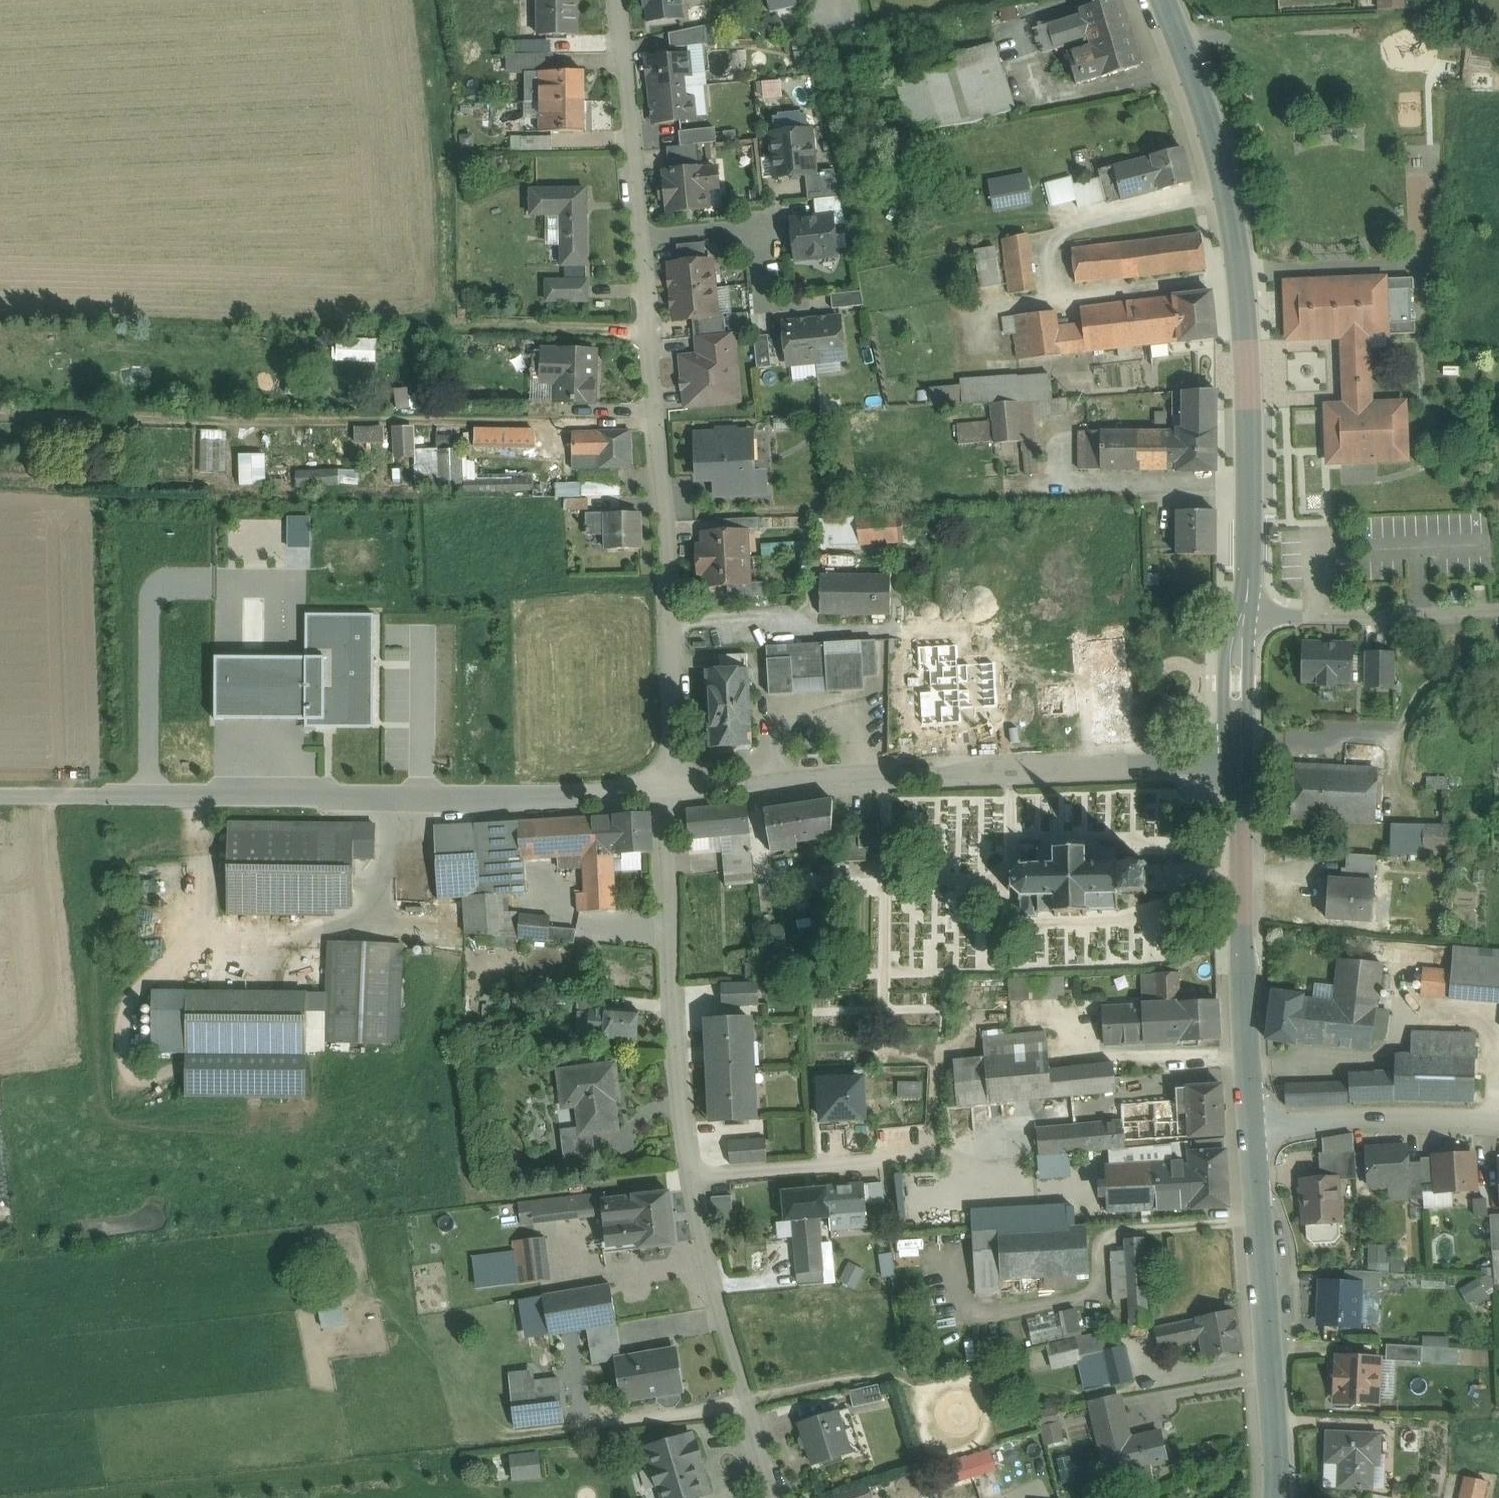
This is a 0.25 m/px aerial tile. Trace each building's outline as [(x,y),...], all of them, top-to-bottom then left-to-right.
[(576,0),(538,0),(538,35),(576,34),(576,0)] [(643,9),(646,8),(647,23),(683,19),(681,0),(643,0),(643,9)] [(796,0),(768,0),(770,12),(797,6),(796,0)] [(1067,13),(1069,19),(1036,29),(1042,53),(1067,47),(1128,30),(1119,0),(1110,0),(1067,13)] [(1379,10),(1405,9),(1405,8),(1430,7),(1430,0),(1379,0),(1379,10)] [(704,26),(669,34),(670,48),(706,45),(704,26)] [(1128,30),(1067,47),(1068,53),(1067,53),(1070,63),(1075,79),(1084,77),(1086,82),(1139,66),(1128,30)] [(550,40),(522,40),(522,54),(551,54),(550,40)] [(994,43),(952,56),(955,66),(897,84),(899,92),(904,109),(911,133),(939,129),(973,123),(1015,110),(994,43)] [(1067,53),(1061,55),(1064,64),(1070,63),(1067,53)] [(522,54),(510,54),(511,74),(526,73),(539,73),(539,72),(552,72),(551,54),(522,54)] [(688,55),(647,60),(650,91),(683,88),(682,76),(691,75),(688,55)] [(552,72),(539,72),(539,73),(526,73),(526,102),(542,102),(579,102),(579,91),(584,91),(584,71),(552,72)] [(683,88),(650,91),(652,108),(650,108),(651,116),(653,116),(653,123),(695,119),(693,99),(684,100),(683,88)] [(899,92),(889,95),(894,112),(904,109),(899,92)] [(579,113),(579,102),(542,102),(542,131),(539,131),(539,132),(584,132),(584,113),(579,113)] [(715,128),(679,132),(680,146),(698,144),(716,142),(715,128)] [(811,130),(771,134),(775,177),(805,174),(815,173),(815,172),(811,130)] [(552,150),(552,137),(522,137),(522,150),(552,150)] [(680,146),(666,147),(669,171),(700,168),(698,144),(680,146)] [(1183,149),(1140,159),(1149,194),(1192,183),(1183,149)] [(1140,159),(1100,170),(1109,204),(1149,194),(1140,159)] [(669,171),(664,172),(665,179),(663,179),(664,180),(667,204),(666,204),(666,205),(668,205),(668,212),(709,208),(707,189),(719,188),(717,169),(705,170),(704,168),(700,168),(669,171)] [(834,170),(815,172),(815,173),(805,174),(808,201),(814,200),(840,197),(834,170)] [(1026,177),(1001,182),(1004,196),(1029,191),(1026,177)] [(585,190),(531,190),(531,214),(565,214),(566,244),(562,244),(562,265),(586,265),(585,212),(582,212),(582,191),(585,191),(585,190)] [(840,197),(814,200),(816,218),(832,216),(833,226),(846,224),(840,197)] [(816,218),(792,220),(796,260),(836,256),(833,226),(832,216),(816,218)] [(1026,234),(1002,240),(1010,294),(1034,292),(1026,234)] [(1200,234),(1074,251),(1078,287),(1205,268),(1200,234)] [(704,242),(677,245),(678,263),(706,261),(704,242)] [(995,248),(974,251),(980,289),(1001,285),(995,248)] [(678,263),(670,264),(672,292),(714,288),(711,260),(706,261),(678,263)] [(1412,278),(1286,283),(1288,338),(1340,336),(1342,393),(1353,393),(1362,393),(1373,392),(1371,335),(1386,335),(1415,333),(1414,322),(1412,322),(1410,290),(1413,290),(1412,278)] [(562,281),(546,281),(547,301),(562,301),(562,281)] [(586,281),(562,281),(562,301),(587,301),(586,281)] [(714,288),(672,292),(675,321),(692,319),(717,316),(716,315),(714,288)] [(861,292),(831,295),(832,309),(864,306),(861,292)] [(1212,292),(1174,297),(1179,342),(1217,338),(1212,292)] [(1172,298),(1080,308),(1082,326),(1085,352),(1150,345),(1150,346),(1168,344),(1179,342),(1174,297),(1172,297),(1172,298)] [(1056,311),(1024,315),(1030,358),(1072,354),(1069,327),(1058,328),(1056,311)] [(717,316),(692,319),(694,337),(697,337),(726,334),(724,314),(716,315),(717,316)] [(1024,315),(1012,316),(1019,360),(1030,358),(1024,315)] [(826,319),(826,318),(818,319),(818,320),(812,321),(816,362),(844,359),(840,318),(826,319)] [(806,321),(805,320),(797,321),(797,322),(784,324),(788,365),(816,362),(812,321),(806,321)] [(1082,326),(1069,327),(1072,354),(1085,352),(1082,326)] [(726,334),(697,337),(699,356),(734,352),(732,333),(726,334)] [(771,367),(768,335),(754,337),(757,369),(771,367)] [(343,361),(377,359),(377,344),(342,345),(343,361)] [(1168,344),(1150,346),(1151,359),(1169,357),(1168,344)] [(596,351),(543,350),(542,371),(557,371),(556,399),(556,401),(559,402),(595,402),(596,351)] [(699,356),(681,358),(686,406),(739,401),(734,352),(699,356)] [(1050,375),(961,381),(962,388),(963,403),(963,405),(992,403),(1052,399),(1050,375)] [(962,388),(930,390),(931,405),(963,403),(962,388)] [(1216,390),(1173,392),(1173,415),(1173,431),(1178,431),(1177,470),(1177,471),(1216,471),(1216,431),(1216,390)] [(1373,392),(1362,393),(1353,393),(1342,393),(1343,406),(1339,406),(1339,408),(1329,409),(1329,419),(1327,419),(1329,450),(1331,450),(1331,460),(1341,460),(1341,461),(1377,460),(1377,458),(1404,457),(1404,447),(1406,447),(1404,416),(1402,416),(1402,406),(1375,407),(1374,405),(1373,392)] [(556,399),(530,399),(530,417),(559,418),(559,402),(556,401),(556,399)] [(993,422),(957,425),(959,445),(994,442),(993,422)] [(358,425),(358,443),(387,441),(387,424),(358,425)] [(395,425),(396,457),(417,457),(417,484),(460,484),(459,447),(417,448),(417,424),(395,425)] [(201,429),(202,471),(228,470),(227,428),(201,429)] [(731,430),(721,430),(719,433),(719,435),(697,436),(700,479),(729,477),(745,476),(752,475),(750,433),(734,434),(734,432),(731,430)] [(568,462),(569,432),(476,431),(476,452),(539,452),(539,462),(568,462)] [(1100,431),(1081,431),(1081,470),(1100,470),(1100,431)] [(1173,431),(1100,431),(1100,470),(1177,470),(1178,431),(1173,431)] [(630,432),(598,432),(599,468),(631,468),(630,432)] [(1035,446),(1023,447),(1025,475),(1038,474),(1035,446)] [(271,482),(270,452),(243,453),(244,483),(271,482)] [(361,485),(361,468),(299,469),(300,486),(361,485)] [(752,475),(745,476),(729,477),(729,493),(765,491),(765,475),(752,475)] [(585,495),(585,482),(558,483),(558,496),(585,495)] [(1215,511),(1178,511),(1178,555),(1215,555),(1215,511)] [(639,513),(606,514),(607,532),(607,549),(640,548),(639,513)] [(606,514),(586,515),(587,533),(607,532),(606,514)] [(898,515),(856,518),(858,545),(900,542),(898,515)] [(760,518),(724,520),(724,532),(746,530),(746,532),(760,531),(760,518)] [(856,518),(839,519),(841,547),(858,545),(856,518)] [(724,532),(702,533),(703,545),(697,546),(698,560),(748,557),(746,532),(746,530),(724,532)] [(748,557),(698,560),(699,575),(705,574),(705,587),(727,586),(749,585),(749,583),(748,557)] [(890,576),(820,575),(820,615),(890,615),(890,576)] [(763,582),(749,583),(749,585),(727,586),(728,598),(764,596),(763,582)] [(939,603),(901,604),(901,701),(938,701),(938,692),(939,603)] [(306,657),(216,657),(215,720),(305,720),(305,728),(324,728),(324,722),(374,722),(375,614),(306,614),(306,657)] [(1125,639),(1072,643),(1075,685),(1077,713),(1094,713),(1130,711),(1125,639)] [(875,640),(766,646),(769,695),(793,694),(828,692),(864,690),(863,677),(877,676),(875,640)] [(1351,646),(1304,645),(1303,680),(1319,681),(1319,686),(1335,686),(1335,681),(1351,681),(1351,646)] [(1393,654),(1367,653),(1367,687),(1392,687),(1393,654)] [(748,669),(707,670),(710,748),(751,746),(748,669)] [(984,681),(969,682),(970,691),(985,690),(984,681)] [(970,691),(968,691),(970,719),(1077,713),(1075,685),(985,690),(970,691)] [(968,691),(938,692),(938,701),(937,721),(970,719),(968,691)] [(938,701),(901,701),(900,758),(937,757),(937,721),(938,701)] [(1130,711),(1094,713),(1096,744),(1132,741),(1130,711)] [(1330,768),(1295,767),(1293,817),(1338,819),(1339,802),(1328,802),(1330,768)] [(1376,771),(1330,768),(1328,802),(1339,802),(1338,819),(1373,821),(1376,771)] [(1461,778),(1426,778),(1427,790),(1461,789),(1461,778)] [(833,800),(765,810),(771,853),(797,848),(797,844),(831,839),(833,800)] [(747,803),(687,810),(689,839),(749,833),(750,833),(747,803)] [(649,814),(603,817),(606,855),(613,854),(613,855),(651,853),(649,814)] [(592,818),(519,822),(522,859),(584,856),(606,855),(603,817),(592,817),(592,818)] [(518,821),(475,824),(476,840),(479,896),(509,895),(523,894),(519,822),(518,822),(518,821)] [(354,825),(228,823),(227,914),(299,915),(299,906),(353,907),(354,825)] [(859,837),(844,838),(845,862),(867,862),(867,848),(880,848),(879,823),(858,824),(859,837)] [(475,824),(434,826),(439,899),(464,898),(460,841),(476,840),(475,824)] [(1424,826),(1391,825),(1390,853),(1423,854),(1424,828),(1424,826)] [(1455,829),(1424,828),(1423,854),(1454,855),(1455,829)] [(749,833),(731,835),(733,853),(751,851),(749,833)] [(476,840),(460,841),(464,898),(466,934),(511,938),(509,895),(479,896),(476,840)] [(1082,844),(1082,848),(1057,848),(1057,845),(1054,845),(1054,848),(1053,848),(1053,849),(1050,849),(1050,850),(1038,850),(1036,848),(1036,845),(1020,845),(1020,862),(1018,863),(1020,866),(1012,874),(1008,873),(1007,875),(1011,876),(1011,887),(1008,889),(1009,891),(1012,889),(1020,897),(1019,901),(1021,901),(1022,918),(1038,917),(1038,915),(1040,912),(1051,912),(1051,913),(1054,913),(1055,913),(1055,917),(1058,917),(1058,913),(1083,912),(1083,916),(1086,916),(1086,912),(1087,912),(1090,912),(1090,911),(1100,911),(1100,914),(1102,914),(1102,911),(1116,910),(1118,913),(1120,911),(1117,909),(1117,899),(1118,899),(1118,896),(1119,895),(1122,895),(1122,892),(1142,892),(1146,895),(1148,893),(1144,889),(1144,886),(1146,886),(1146,878),(1145,871),(1144,871),(1144,869),(1147,865),(1145,862),(1141,866),(1137,866),(1136,864),(1133,861),(1128,861),(1125,864),(1125,866),(1121,866),(1121,864),(1118,864),(1118,863),(1117,863),(1117,860),(1116,860),(1116,850),(1118,848),(1117,846),(1114,849),(1113,849),(1112,847),(1104,847),(1101,847),(1101,846),(1098,846),(1098,849),(1089,849),(1089,848),(1085,848),(1085,844),(1082,844)] [(867,848),(867,862),(880,862),(880,848),(867,848)] [(733,853),(723,854),(725,872),(753,869),(751,851),(733,853)] [(606,855),(584,856),(586,893),(577,893),(578,912),(616,910),(613,855),(613,854),(606,855)] [(1372,855),(1347,854),(1345,881),(1370,882),(1372,855)] [(753,869),(725,872),(727,886),(754,883),(753,869)] [(1345,881),(1329,880),(1327,918),(1373,921),(1373,919),(1368,919),(1369,902),(1374,903),(1375,883),(1370,882),(1345,881)] [(770,884),(757,886),(759,912),(773,911),(770,884)] [(534,915),(519,914),(518,937),(533,938),(534,915)] [(549,915),(534,915),(533,938),(548,940),(548,928),(549,915)] [(579,930),(548,928),(548,940),(579,944),(579,930)] [(392,944),(329,942),(327,994),(325,1042),(388,1044),(392,944)] [(1453,947),(1451,972),(1449,997),(1449,1000),(1498,1004),(1498,951),(1453,947)] [(1382,964),(1340,959),(1335,1003),(1376,1008),(1382,964)] [(1451,972),(1423,969),(1421,995),(1449,997),(1451,972)] [(1022,979),(1009,980),(1010,1001),(1023,1000),(1022,981),(1022,979)] [(1044,980),(1022,981),(1023,1000),(1045,999),(1044,980)] [(758,982),(722,983),(723,1007),(759,1006),(758,982)] [(1303,996),(1273,991),(1266,1039),(1294,1044),(1294,1042),(1320,1045),(1326,1002),(1302,999),(1303,996)] [(307,994),(187,993),(186,1053),(307,1054),(307,1052),(307,994)] [(327,994),(307,994),(307,1052),(325,1050),(325,1042),(327,994)] [(569,994),(547,994),(546,1004),(568,1004),(569,994)] [(485,995),(484,1015),(499,1016),(500,996),(485,995)] [(1180,1003),(1156,1005),(1158,1042),(1181,1041),(1181,1042),(1220,1040),(1218,1001),(1180,1003)] [(1335,1003),(1326,1002),(1320,1045),(1371,1050),(1376,1008),(1335,1003)] [(1156,1005),(1103,1007),(1105,1045),(1158,1042),(1156,1005)] [(639,1011),(606,1009),(605,1012),(604,1035),(604,1039),(637,1041),(639,1011)] [(605,1012),(590,1010),(588,1034),(604,1035),(605,1012)] [(532,1020),(519,1019),(518,1029),(531,1030),(532,1020)] [(750,1019),(707,1021),(709,1071),(753,1069),(750,1019)] [(1046,1033),(983,1038),(985,1058),(1048,1052),(1046,1033)] [(1476,1037),(1412,1035),(1411,1055),(1395,1054),(1395,1071),(1395,1072),(1395,1102),(1473,1105),(1476,1037)] [(985,1058),(954,1061),(959,1106),(989,1103),(989,1104),(1053,1098),(1050,1070),(1048,1052),(985,1058)] [(1113,1064),(1071,1067),(1073,1096),(1116,1092),(1113,1064)] [(615,1066),(559,1072),(562,1094),(576,1092),(581,1132),(581,1134),(593,1133),(617,1130),(612,1088),(617,1087),(615,1066)] [(1071,1067),(1050,1070),(1053,1098),(1073,1096),(1071,1067)] [(753,1069),(709,1071),(712,1121),(755,1119),(753,1069)] [(1395,1072),(1349,1073),(1349,1083),(1350,1104),(1395,1102),(1395,1072)] [(862,1082),(820,1083),(821,1119),(863,1117),(862,1082)] [(1349,1083),(1285,1085),(1285,1104),(1286,1106),(1350,1104),(1349,1083)] [(1222,1084),(1186,1087),(1187,1101),(1122,1105),(1123,1122),(1124,1148),(1159,1145),(1158,1139),(1224,1136),(1222,1084)] [(1123,1122),(1088,1125),(1091,1151),(1117,1149),(1124,1148),(1123,1122)] [(1088,1125),(1037,1130),(1039,1156),(1091,1151),(1088,1125)] [(581,1132),(561,1135),(565,1162),(596,1159),(593,1133),(581,1134),(581,1132)] [(765,1138),(729,1141),(731,1165),(767,1162),(765,1138)] [(1225,1139),(1192,1142),(1192,1153),(1190,1153),(1193,1209),(1228,1207),(1225,1139)] [(1124,1148),(1117,1149),(1118,1165),(1105,1166),(1108,1213),(1193,1209),(1190,1153),(1192,1153),(1192,1142),(1159,1145),(1124,1148)] [(1406,1146),(1366,1149),(1367,1152),(1368,1168),(1369,1185),(1370,1185),(1374,1189),(1385,1188),(1388,1184),(1408,1183),(1409,1183),(1408,1164),(1406,1146)] [(1337,1181),(1357,1179),(1356,1169),(1355,1153),(1355,1151),(1319,1154),(1321,1180),(1337,1179),(1337,1181)] [(1367,1152),(1355,1153),(1356,1169),(1368,1168),(1367,1152)] [(1474,1154),(1434,1157),(1434,1158),(1436,1192),(1476,1190),(1474,1154)] [(1434,1158),(1421,1158),(1421,1163),(1423,1192),(1436,1192),(1434,1158)] [(1421,1163),(1408,1164),(1409,1183),(1408,1183),(1409,1200),(1423,1199),(1423,1192),(1421,1163)] [(1321,1180),(1302,1182),(1305,1224),(1306,1224),(1339,1221),(1337,1181),(1337,1179),(1321,1180)] [(882,1183),(869,1184),(871,1204),(885,1203),(882,1183)] [(863,1184),(827,1188),(829,1218),(830,1229),(867,1226),(863,1184)] [(827,1188),(782,1191),(782,1192),(778,1195),(779,1205),(784,1208),(785,1222),(793,1221),(819,1219),(829,1218),(827,1188)] [(606,1199),(604,1199),(606,1215),(611,1252),(638,1249),(675,1245),(669,1192),(606,1199)] [(726,1192),(707,1197),(711,1212),(730,1208),(726,1192)] [(605,1193),(567,1197),(569,1220),(606,1215),(604,1199),(606,1199),(605,1193)] [(569,1220),(567,1197),(531,1201),(533,1224),(569,1220)] [(533,1224),(531,1201),(518,1203),(520,1225),(533,1224)] [(1077,1203),(1038,1205),(1040,1229),(1078,1227),(1077,1203)] [(1038,1205),(971,1209),(973,1233),(998,1231),(1040,1229),(1038,1205)] [(1490,1215),(1492,1251),(1498,1251),(1498,1215),(1490,1215)] [(878,1239),(821,1244),(819,1219),(793,1221),(799,1286),(883,1278),(878,1239)] [(1339,1221),(1306,1224),(1307,1238),(1313,1245),(1335,1243),(1340,1237),(1339,1221)] [(1040,1229),(998,1231),(1001,1279),(1077,1275),(1089,1274),(1087,1226),(1078,1227),(1040,1229)] [(998,1231),(973,1233),(976,1295),(1002,1294),(1001,1279),(998,1231)] [(1143,1234),(1125,1235),(1126,1255),(1129,1303),(1130,1327),(1149,1323),(1143,1234)] [(519,1284),(550,1280),(545,1238),(513,1242),(515,1251),(519,1284)] [(911,1253),(910,1238),(894,1239),(895,1254),(911,1253)] [(1368,1268),(1403,1270),(1404,1256),(1388,1255),(1389,1243),(1369,1243),(1368,1268)] [(519,1284),(515,1251),(472,1256),(477,1290),(519,1284)] [(1126,1255),(1112,1256),(1114,1304),(1129,1303),(1126,1255)] [(1381,1273),(1345,1271),(1344,1284),(1359,1285),(1359,1284),(1358,1291),(1374,1292),(1379,1292),(1381,1273)] [(1077,1275),(1001,1279),(1002,1292),(1077,1287),(1077,1275)] [(1488,1297),(1478,1280),(1467,1286),(1477,1303),(1488,1297)] [(1344,1284),(1322,1283),(1320,1324),(1357,1325),(1357,1323),(1375,1324),(1378,1321),(1379,1298),(1374,1292),(1358,1291),(1359,1285),(1344,1284)] [(587,1329),(616,1324),(610,1285),(543,1296),(550,1335),(587,1329)] [(337,1300),(321,1303),(325,1323),(341,1319),(337,1300)] [(1076,1310),(1059,1313),(1065,1338),(1066,1341),(1075,1339),(1082,1337),(1076,1310)] [(1235,1311),(1157,1328),(1161,1348),(1201,1339),(1205,1357),(1241,1349),(1235,1311)] [(1059,1313),(1027,1321),(1032,1345),(1065,1338),(1059,1313)] [(616,1324),(587,1329),(591,1354),(619,1350),(621,1349),(616,1324)] [(1116,1330),(1101,1333),(1105,1350),(1120,1347),(1116,1330)] [(1082,1337),(1075,1339),(1081,1362),(1087,1391),(1134,1381),(1126,1346),(1120,1347),(1105,1350),(1101,1333),(1082,1337)] [(1066,1341),(1048,1345),(1053,1369),(1081,1362),(1075,1339),(1066,1341)] [(1422,1347),(1386,1345),(1385,1361),(1421,1363),(1422,1347)] [(619,1350),(591,1354),(593,1365),(619,1360),(621,1360),(619,1350)] [(621,1360),(619,1360),(625,1399),(658,1394),(659,1402),(666,1407),(675,1406),(680,1399),(678,1390),(680,1390),(674,1351),(621,1360)] [(1379,1358),(1338,1356),(1336,1395),(1355,1396),(1354,1403),(1377,1404),(1379,1358)] [(559,1379),(510,1385),(515,1428),(564,1422),(559,1379)] [(879,1385),(849,1391),(853,1408),(883,1402),(879,1385)] [(1120,1396),(1090,1403),(1094,1419),(1123,1413),(1120,1396)] [(838,1410),(800,1422),(801,1426),(805,1425),(812,1446),(808,1448),(814,1466),(846,1455),(840,1437),(846,1436),(838,1410)] [(1128,1434),(1123,1413),(1094,1419),(1111,1491),(1154,1481),(1150,1465),(1167,1461),(1160,1432),(1135,1438),(1128,1434)] [(1059,1414),(1043,1415),(1044,1441),(1061,1440),(1059,1414)] [(1380,1433),(1326,1431),(1325,1455),(1339,1455),(1338,1487),(1371,1488),(1372,1463),(1379,1463),(1380,1433)] [(648,1448),(654,1467),(652,1468),(658,1488),(660,1487),(663,1497),(695,1497),(700,1497),(705,1495),(695,1464),(702,1462),(696,1442),(694,1443),(691,1435),(648,1448)] [(991,1446),(954,1459),(961,1479),(998,1466),(991,1446)] [(539,1455),(511,1458),(513,1479),(541,1476),(539,1455)] [(1466,1477),(1461,1497),(1484,1497),(1487,1482),(1466,1477)] [(838,1497),(872,1497),(869,1488),(838,1497)]
